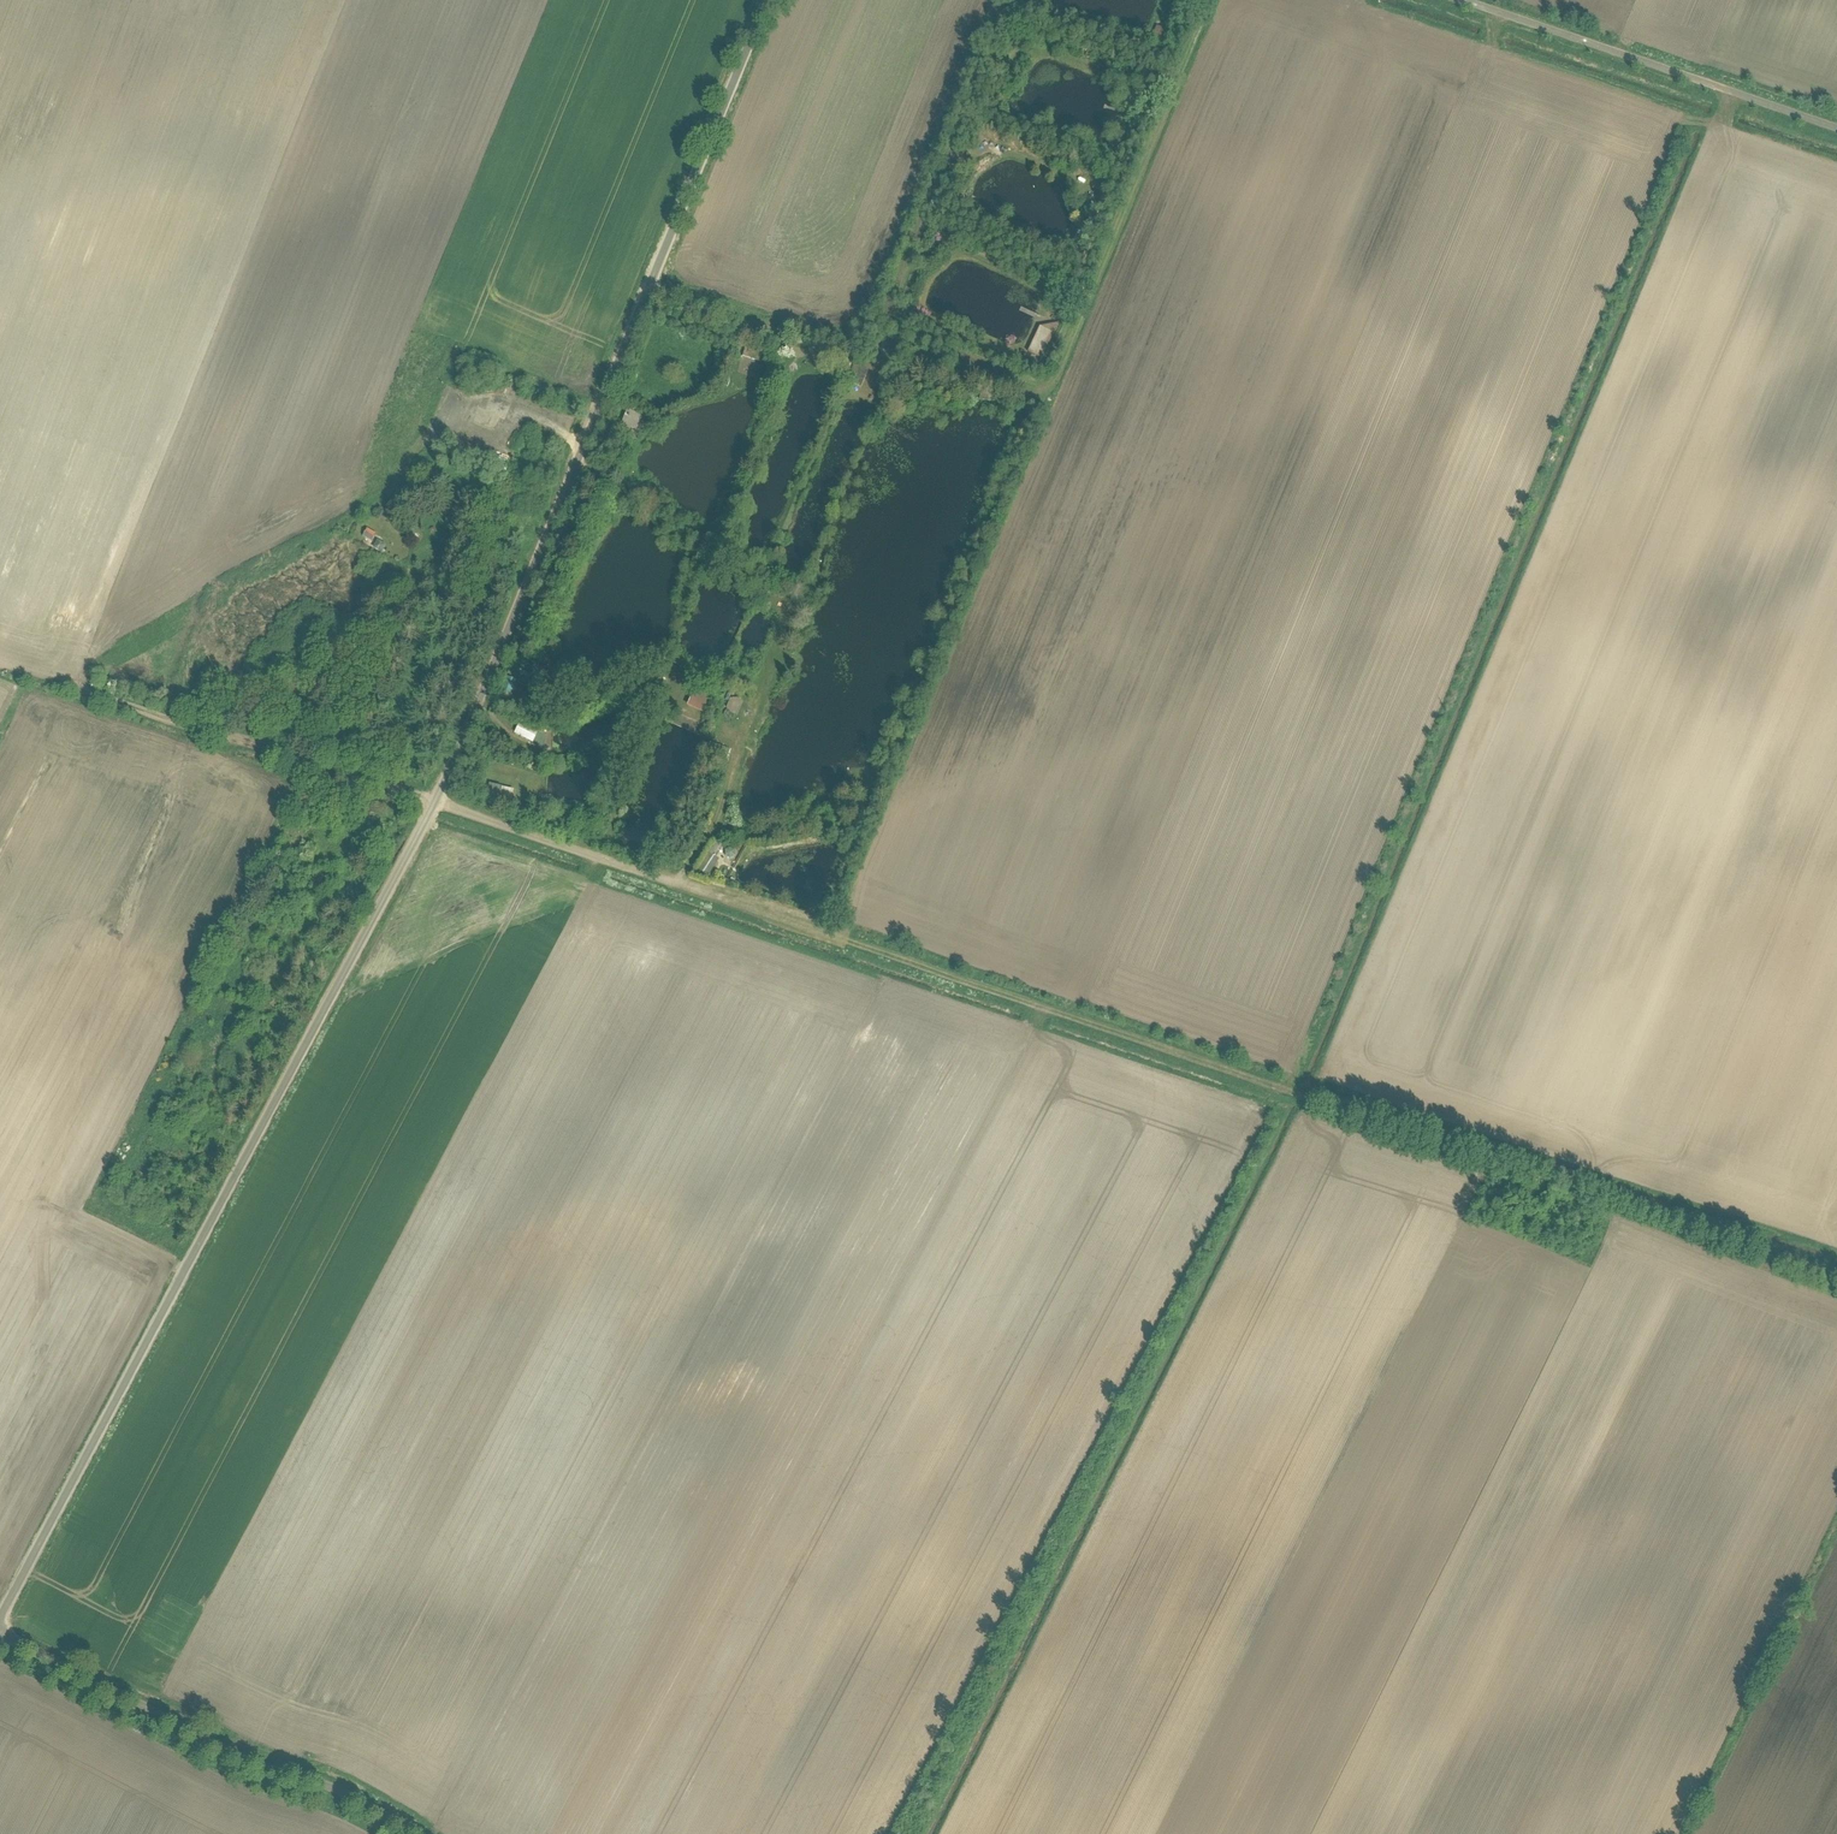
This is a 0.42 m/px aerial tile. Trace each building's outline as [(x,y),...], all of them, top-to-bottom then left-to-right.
[(1045,360),(1059,328),(1045,322),(1031,354),(1045,360)] [(624,428),(640,435),(648,417),(632,410),(624,428)] [(370,530),(366,536),(374,542),(379,535),(370,530)] [(691,706),(706,713),(714,696),(699,689),(691,706)] [(732,698),(729,712),(740,714),(742,700),(732,698)] [(517,736),(537,742),(541,729),(521,723),(517,736)] [(701,752),(723,760),(727,747),(705,739),(701,752)]
